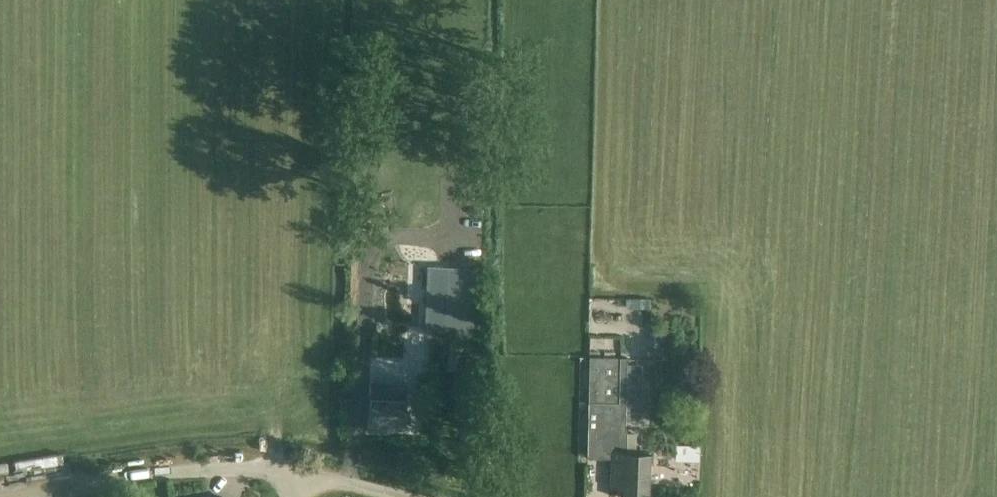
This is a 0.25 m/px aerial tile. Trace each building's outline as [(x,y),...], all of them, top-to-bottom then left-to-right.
[(428,266),(425,330),(447,330),(449,294),(454,294),(455,272),(451,271),(451,267),(428,266)] [(650,334),(650,346),(660,346),(661,334),(650,334)] [(612,438),(610,486),(623,487),(623,496),(648,496),(650,452),(628,451),(628,429),(626,429),(628,357),(620,358),(592,356),(588,437),(612,438)] [(367,429),(386,431),(386,423),(406,424),(407,400),(369,397),(367,429)] [(683,448),(682,458),(701,458),(701,448),(683,448)]
